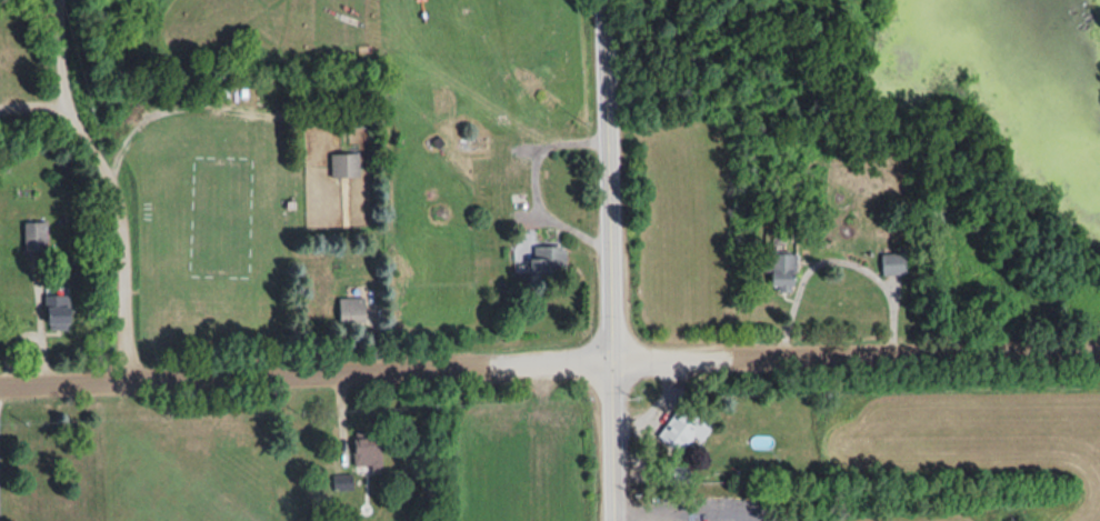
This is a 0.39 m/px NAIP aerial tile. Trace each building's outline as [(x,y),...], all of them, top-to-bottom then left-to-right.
[(360,175),(360,152),(332,152),(332,176),(360,175)] [(26,221),(26,249),(47,249),(47,221),(26,221)] [(564,245),(534,245),(534,231),(515,231),(516,271),(534,271),(534,281),(564,281),(564,245)] [(797,253),(764,252),(764,270),(774,270),(773,290),(796,290),(797,253)] [(882,274),(907,274),(907,252),(882,252),(882,274)] [(72,328),(72,294),(47,294),(47,328),(72,328)] [(340,297),(340,323),(366,323),(366,297),(340,297)] [(712,422),(681,403),(661,436),(691,455),(712,422)] [(382,436),(355,437),(355,465),(372,465),(372,470),(383,470),(382,436)] [(334,474),(334,494),(353,494),(353,474),(334,474)]
